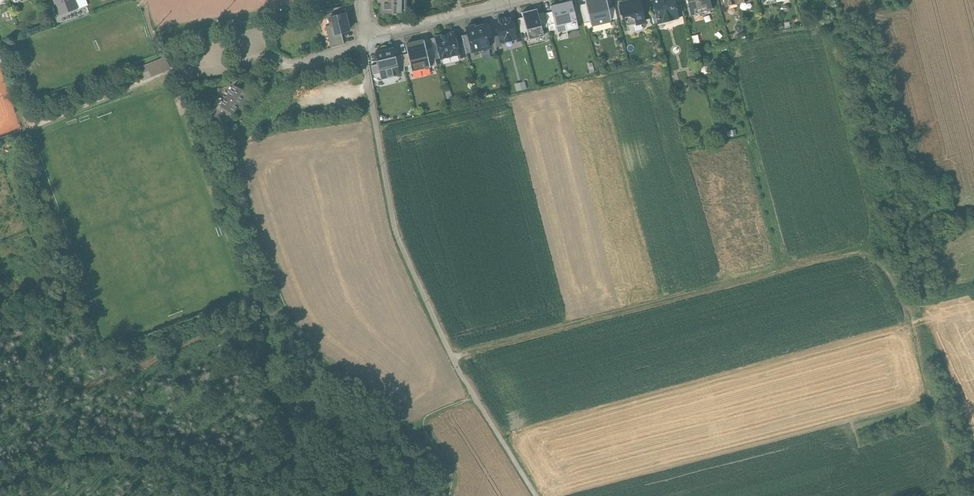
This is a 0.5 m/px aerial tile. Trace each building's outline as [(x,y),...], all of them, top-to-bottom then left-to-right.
[(59,14),(77,8),(74,0),(75,0),(54,0),(59,14)] [(377,2),(382,2),(382,14),(401,14),(401,0),(377,0),(377,2)] [(586,4),(590,21),(590,25),(611,20),(608,8),(607,0),(585,0),(586,4)] [(620,3),(625,27),(644,22),(644,20),(640,3),(639,0),(632,0),(620,3)] [(657,14),(659,22),(677,17),(675,11),(671,9),(669,1),(670,0),(653,0),(657,14)] [(669,1),(671,9),(675,11),(677,17),(684,16),(680,0),(674,0),(669,1)] [(690,15),(712,9),(710,0),(686,0),(690,15)] [(551,6),(557,32),(578,28),(572,1),(551,6)] [(647,2),(640,3),(644,20),(651,18),(651,16),(647,2)] [(53,4),(47,6),(51,17),(57,15),(53,4)] [(586,4),(579,5),(584,23),(590,21),(586,4)] [(343,6),(320,11),(322,19),(329,17),(329,18),(345,14),(343,6)] [(614,7),(608,8),(611,20),(617,19),(614,7)] [(538,13),(530,15),(529,11),(522,13),(523,17),(526,31),(528,35),(534,34),(535,38),(544,36),(542,29),(538,13)] [(544,12),(538,13),(542,29),(548,28),(544,12)] [(345,14),(329,18),(331,25),(326,27),(330,43),(339,40),(337,33),(348,30),(345,14)] [(503,18),(495,20),(501,42),(515,39),(516,38),(513,25),(510,17),(504,19),(503,18)] [(523,17),(517,19),(518,24),(521,33),(526,31),(523,17)] [(521,33),(518,24),(513,25),(516,38),(515,39),(516,42),(523,40),(521,33)] [(483,25),(475,27),(475,25),(466,28),(468,34),(472,52),(479,50),(481,47),(489,45),(489,47),(490,47),(487,35),(486,35),(483,25)] [(453,33),(436,37),(441,58),(458,54),(456,43),(453,33)] [(468,34),(461,36),(462,41),(466,53),(472,52),(468,34)] [(424,40),(405,44),(407,54),(410,65),(412,72),(430,67),(426,49),(424,40)] [(462,41),(456,43),(458,54),(460,59),(467,57),(466,53),(462,41)] [(393,47),(375,52),(378,64),(380,73),(381,79),(399,75),(399,72),(395,57),(393,47)] [(432,48),(426,49),(430,67),(437,65),(432,48)] [(172,54),(166,56),(170,67),(176,65),(172,54)] [(407,54),(401,55),(404,67),(410,65),(407,54)] [(401,55),(395,57),(399,72),(405,71),(404,67),(401,55)] [(165,56),(136,67),(141,78),(169,68),(165,56)] [(378,64),(371,66),(373,75),(380,73),(378,64)] [(234,85),(214,116),(226,123),(238,105),(240,107),(241,105),(242,105),(245,100),(246,98),(245,98),(248,93),(243,91),(245,87),(238,83),(236,86),(234,85)]
